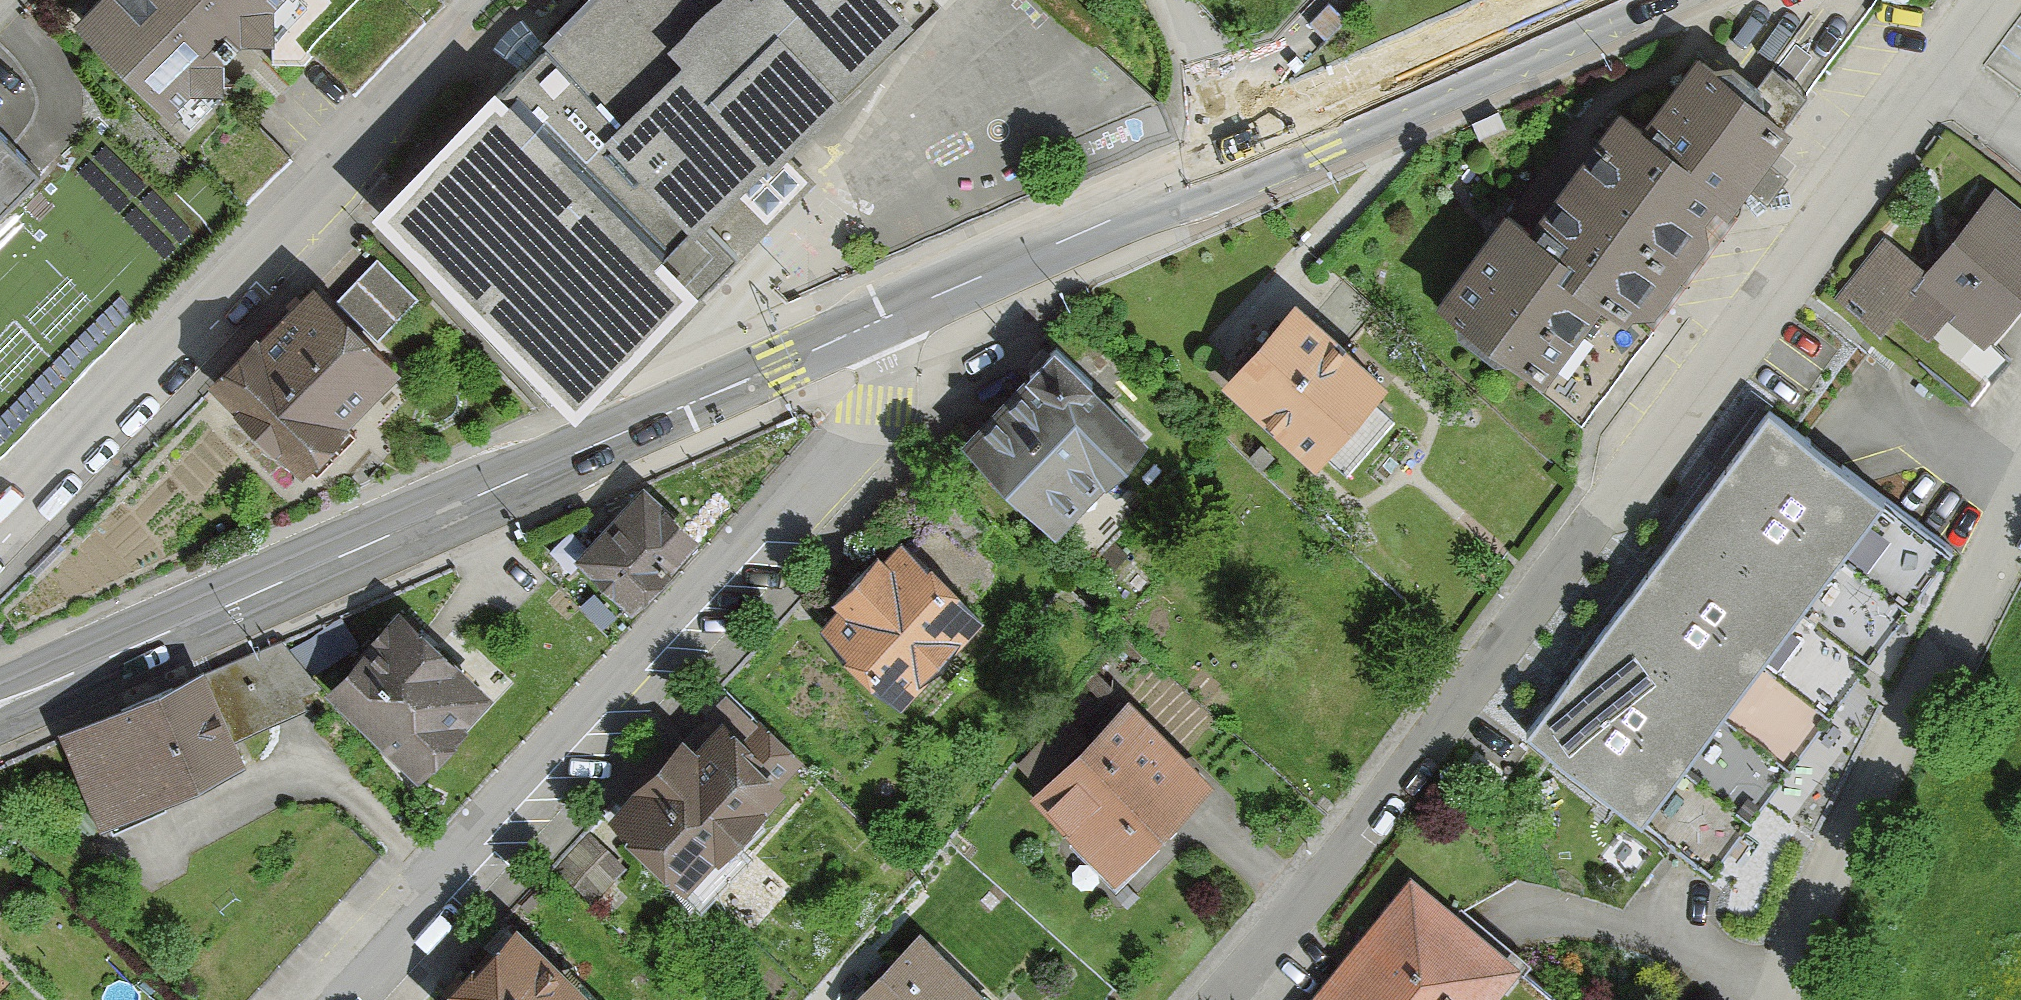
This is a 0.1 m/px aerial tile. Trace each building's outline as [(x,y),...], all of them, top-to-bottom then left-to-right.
[(305,0),(113,0),(82,30),(175,125),(202,100),(243,105),(238,67),(253,51),(294,57),(290,21),(307,2),(305,0)] [(429,25),(403,0),(394,0),(324,72),(354,101),(429,25)] [(379,202),(583,405),(742,247),(709,214),(918,6),(911,0),(582,0),(379,202)] [(1699,184),(1736,134),(1758,105),(1707,67),(1650,143),(1631,129),(1586,188),(1657,240),(1699,184)] [(1795,133),(1758,105),(1736,134),(1699,184),(1657,240),(1607,307),(1626,322),(1646,336),(1751,196),(1768,209),(1789,181),(1770,167),(1795,133)] [(295,164),(262,131),(155,237),(41,123),(14,149),(53,188),(0,240),(0,457),(295,164)] [(0,135),(0,240),(53,188),(14,149),(0,135)] [(1567,401),(1626,322),(1607,307),(1657,240),(1586,188),(1540,249),(1510,226),(1446,310),(1567,401)] [(1929,289),(1895,260),(1854,307),(1980,414),(2020,367),(2004,354),(2020,334),(2020,210),(2007,198),(1929,289)] [(382,269),(345,307),(386,346),(423,308),(382,269)] [(1312,313),(1232,404),(1334,492),(1412,403),(1365,363),(1408,314),(1374,284),(1333,331),(1312,313)] [(408,384),(323,298),(228,391),(328,492),(371,449),(357,434),(408,384)] [(1158,456),(1065,364),(975,454),(1069,546),(1158,456)] [(1782,421),(1742,471),(1870,571),(1909,520),(1782,421)] [(1742,471),(1702,522),(1830,622),(1870,571),(1742,471)] [(835,637),(907,707),(986,627),(972,613),(1005,578),(961,535),(976,519),(943,487),(925,505),(945,524),(835,637)] [(654,499),(584,569),(640,624),(709,554),(654,499)] [(1967,565),(1909,520),(1870,571),(1830,622),(1887,666),(1967,565)] [(1702,522),(1663,572),(1790,672),(1830,622),(1702,522)] [(1663,572),(1626,619),(1753,719),(1781,683),(1790,672),(1663,572)] [(589,599),(577,612),(605,638),(617,625),(589,599)] [(1626,619),(1584,673),(1711,772),(1729,749),(1753,719),(1626,619)] [(1887,666),(1830,622),(1790,672),(1781,683),(1839,728),(1887,666)] [(409,625),(339,709),(441,792),(518,713),(409,625)] [(336,641),(303,655),(313,678),(346,664),(336,641)] [(277,654),(69,741),(109,838),(255,774),(237,737),(324,702),(277,654)] [(1711,772),(1584,673),(1533,737),(1661,837),(1711,772)] [(1839,728),(1781,683),(1753,719),(1729,749),(1787,794),(1839,728)] [(1141,714),(1045,811),(1120,885),(1216,788),(1141,714)] [(1063,725),(1020,772),(1039,790),(1083,743),(1063,725)] [(620,820),(702,902),(745,859),(733,846),(809,769),(766,726),(747,744),(734,731),(707,757),(695,745),(620,820)] [(1787,794),(1729,749),(1711,772),(1661,837),(1718,881),(1787,794)] [(571,827),(545,851),(556,863),(582,838),(571,827)] [(1325,999),(1520,999),(1536,981),(1419,886),(1325,999)] [(8,913),(0,903),(0,920),(8,913)] [(526,940),(470,999),(590,999),(526,940)] [(929,944),(871,999),(984,999),(929,944)]
